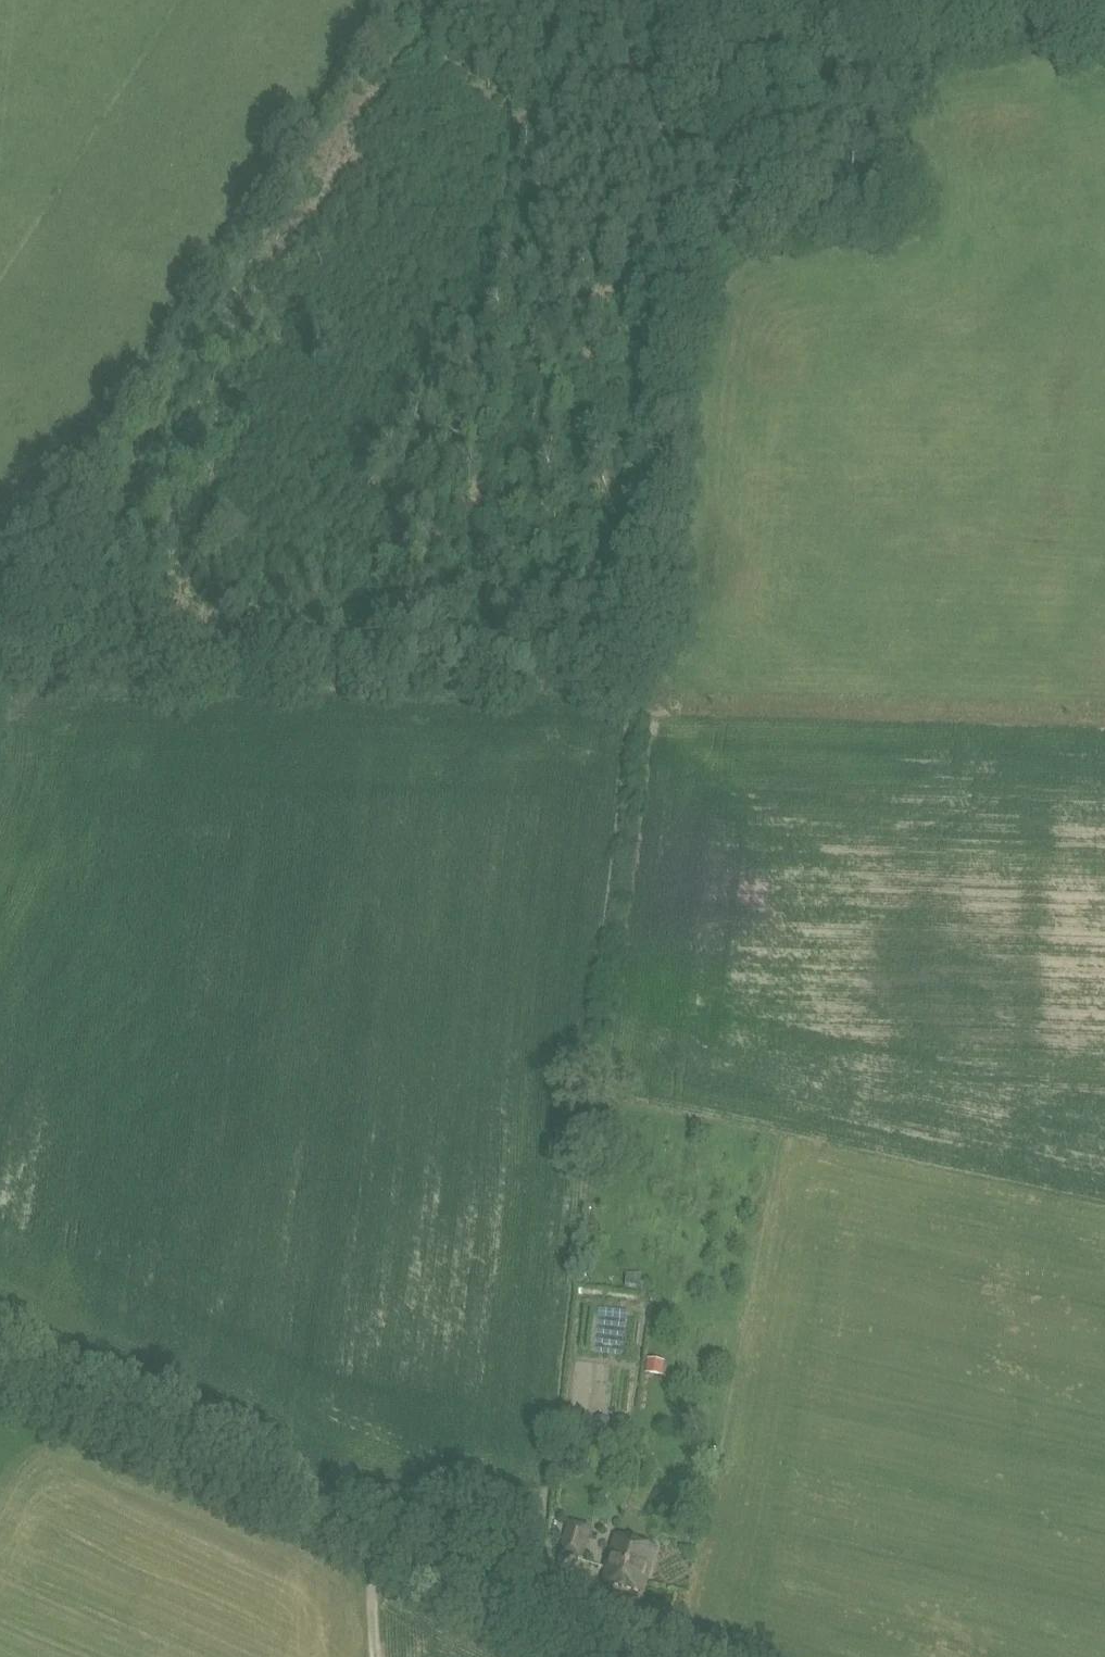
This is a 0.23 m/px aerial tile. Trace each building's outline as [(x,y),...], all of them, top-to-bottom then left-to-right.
[(610,1357),(631,1363),(638,1338),(617,1332),(610,1357)] [(648,1359),(646,1374),(663,1376),(666,1362),(648,1359)] [(569,1523),(561,1552),(583,1558),(592,1529),(569,1523)] [(604,1582),(644,1593),(657,1549),(617,1537),(604,1582)]
